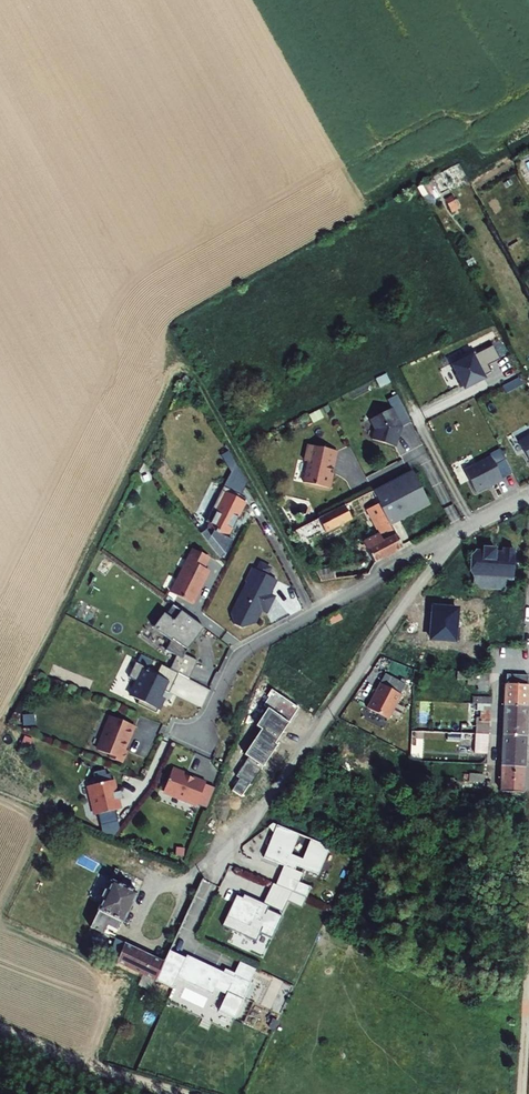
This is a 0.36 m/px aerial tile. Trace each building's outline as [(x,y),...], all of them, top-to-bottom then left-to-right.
[(425,203),(433,199),(428,191),(430,190),(425,181),(416,186),(425,203)] [(453,195),(444,199),(448,207),(457,202),(453,195)] [(451,213),(460,208),(457,202),(448,207),(451,213)] [(390,406),(401,428),(410,423),(399,401),(390,406)] [(371,441),(393,447),(399,429),(400,430),(401,428),(391,409),(370,420),(374,430),(371,441)] [(518,442),(528,461),(528,436),(518,442)] [(332,467),(335,452),(306,445),(303,462),(307,463),(302,484),(329,489),(332,474),(329,473),(330,467),(332,467)] [(491,457),(464,470),(475,493),(502,479),(491,457)] [(389,521),(428,502),(414,475),(375,494),(389,521)] [(234,525),(238,516),(237,516),(245,501),(238,498),(240,494),(223,486),(216,501),(220,503),(216,511),(211,509),(206,520),(210,523),(208,527),(218,532),(216,535),(227,540),(234,525)] [(378,534),(363,542),(374,563),(403,548),(389,521),(375,494),(373,491),(348,503),(347,501),(345,502),(346,504),(295,531),(299,540),(322,528),(324,532),(325,533),(366,512),(378,534)] [(216,511),(220,503),(216,501),(211,509),(216,511)] [(299,540),(301,544),(324,532),(322,528),(299,540)] [(471,557),(470,571),(475,577),(507,579),(509,563),(513,563),(514,550),(503,549),(502,553),(494,552),(495,548),(484,548),(483,551),(476,551),(471,557)] [(206,570),(204,568),(209,557),(192,549),(170,592),(192,604),(208,574),(208,572),(208,571),(207,570),(206,570)] [(269,594),(277,580),(266,575),(270,568),(260,563),(256,570),(252,568),(245,581),(246,584),(239,598),(242,600),(237,610),(229,614),(234,624),(241,628),(254,624),(261,610),(264,611),(268,603),(270,604),(274,597),(269,594)] [(335,580),(333,567),(315,570),(320,582),(335,580)] [(507,585),(507,579),(475,577),(474,583),(507,585)] [(185,655),(199,624),(172,605),(155,628),(171,640),(165,652),(176,658),(170,669),(189,679),(198,661),(185,655)] [(331,625),(342,620),(338,611),(327,617),(331,625)] [(167,695),(173,683),(156,674),(154,677),(147,673),(148,670),(134,663),(127,678),(136,683),(130,695),(138,699),(136,701),(134,705),(153,715),(159,704),(155,702),(157,698),(155,697),(158,691),(167,695)] [(467,681),(467,685),(477,685),(478,679),(473,679),(474,673),(457,672),(456,680),(467,681)] [(477,690),(487,691),(488,674),(474,673),(473,679),(478,679),(477,685),(477,690)] [(367,708),(389,720),(402,695),(380,684),(367,708)] [(507,688),(505,715),(528,716),(528,706),(528,689),(507,688)] [(412,704),(411,725),(427,725),(428,705),(412,704)] [(488,735),(490,705),(477,704),(476,711),(480,711),(480,717),(476,717),(475,726),(475,734),(488,735)] [(527,743),(528,716),(505,715),(504,742),(527,743)] [(104,736),(98,751),(110,755),(109,758),(121,763),(126,750),(123,749),(126,742),(128,743),(135,726),(111,716),(108,724),(106,724),(102,735),(104,736)] [(475,734),(475,726),(461,725),(460,734),(475,734)] [(422,762),(423,748),(416,747),(416,738),(417,732),(412,731),(411,731),(409,761),(422,762)] [(474,742),(475,734),(460,734),(438,732),(417,732),(416,738),(474,742)] [(474,742),(474,754),(487,754),(488,735),(475,734),(474,742)] [(526,769),(527,743),(504,742),(503,768),(526,769)] [(173,767),(164,789),(166,791),(180,797),(179,800),(196,807),(197,804),(205,784),(206,782),(192,777),(191,779),(186,777),(187,776),(187,775),(187,774),(186,773),(185,772),(173,767)] [(525,797),(526,769),(503,768),(501,796),(525,797)] [(468,790),(485,791),(486,783),(483,783),(468,781),(469,774),(462,773),(461,781),(455,781),(454,778),(446,778),(447,790),(468,790)] [(483,783),(483,775),(469,774),(468,781),(483,783)] [(397,790),(407,791),(408,778),(398,777),(397,790)] [(112,781),(90,786),(96,815),(119,810),(117,800),(122,799),(121,791),(115,793),(112,781)] [(207,808),(215,788),(205,784),(197,804),(207,808)] [(330,847),(277,826),(263,858),(295,871),(296,866),(318,875),(330,847)] [(102,899),(97,910),(98,910),(106,914),(104,918),(105,918),(103,923),(106,925),(117,930),(121,922),(122,923),(137,893),(113,881),(118,870),(115,868),(109,881),(110,882),(106,890),(103,889),(99,898),(102,899)] [(200,919),(215,886),(202,880),(188,914),(200,919)] [(272,884),(263,904),(269,906),(267,910),(282,917),(288,903),(293,892),(272,884)] [(288,903),(301,908),(306,898),(293,892),(288,903)] [(244,894),(242,898),(236,895),(222,926),(256,942),(260,933),(272,939),(282,917),(267,910),(269,906),(263,904),(244,894)] [(47,900),(30,906),(33,914),(50,908),(47,900)] [(98,910),(90,926),(102,933),(106,925),(103,923),(105,918),(104,918),(106,914),(98,910)] [(106,925),(102,933),(113,938),(117,930),(106,925)] [(175,938),(176,952),(193,951),(193,947),(194,947),(194,937),(175,938)] [(116,963),(155,982),(164,963),(163,962),(124,943),(116,963)] [(168,951),(163,962),(164,963),(155,982),(171,989),(176,979),(212,995),(215,990),(226,995),(218,1011),(235,1019),(251,983),(233,975),(233,977),(185,955),(184,958),(168,951)]
